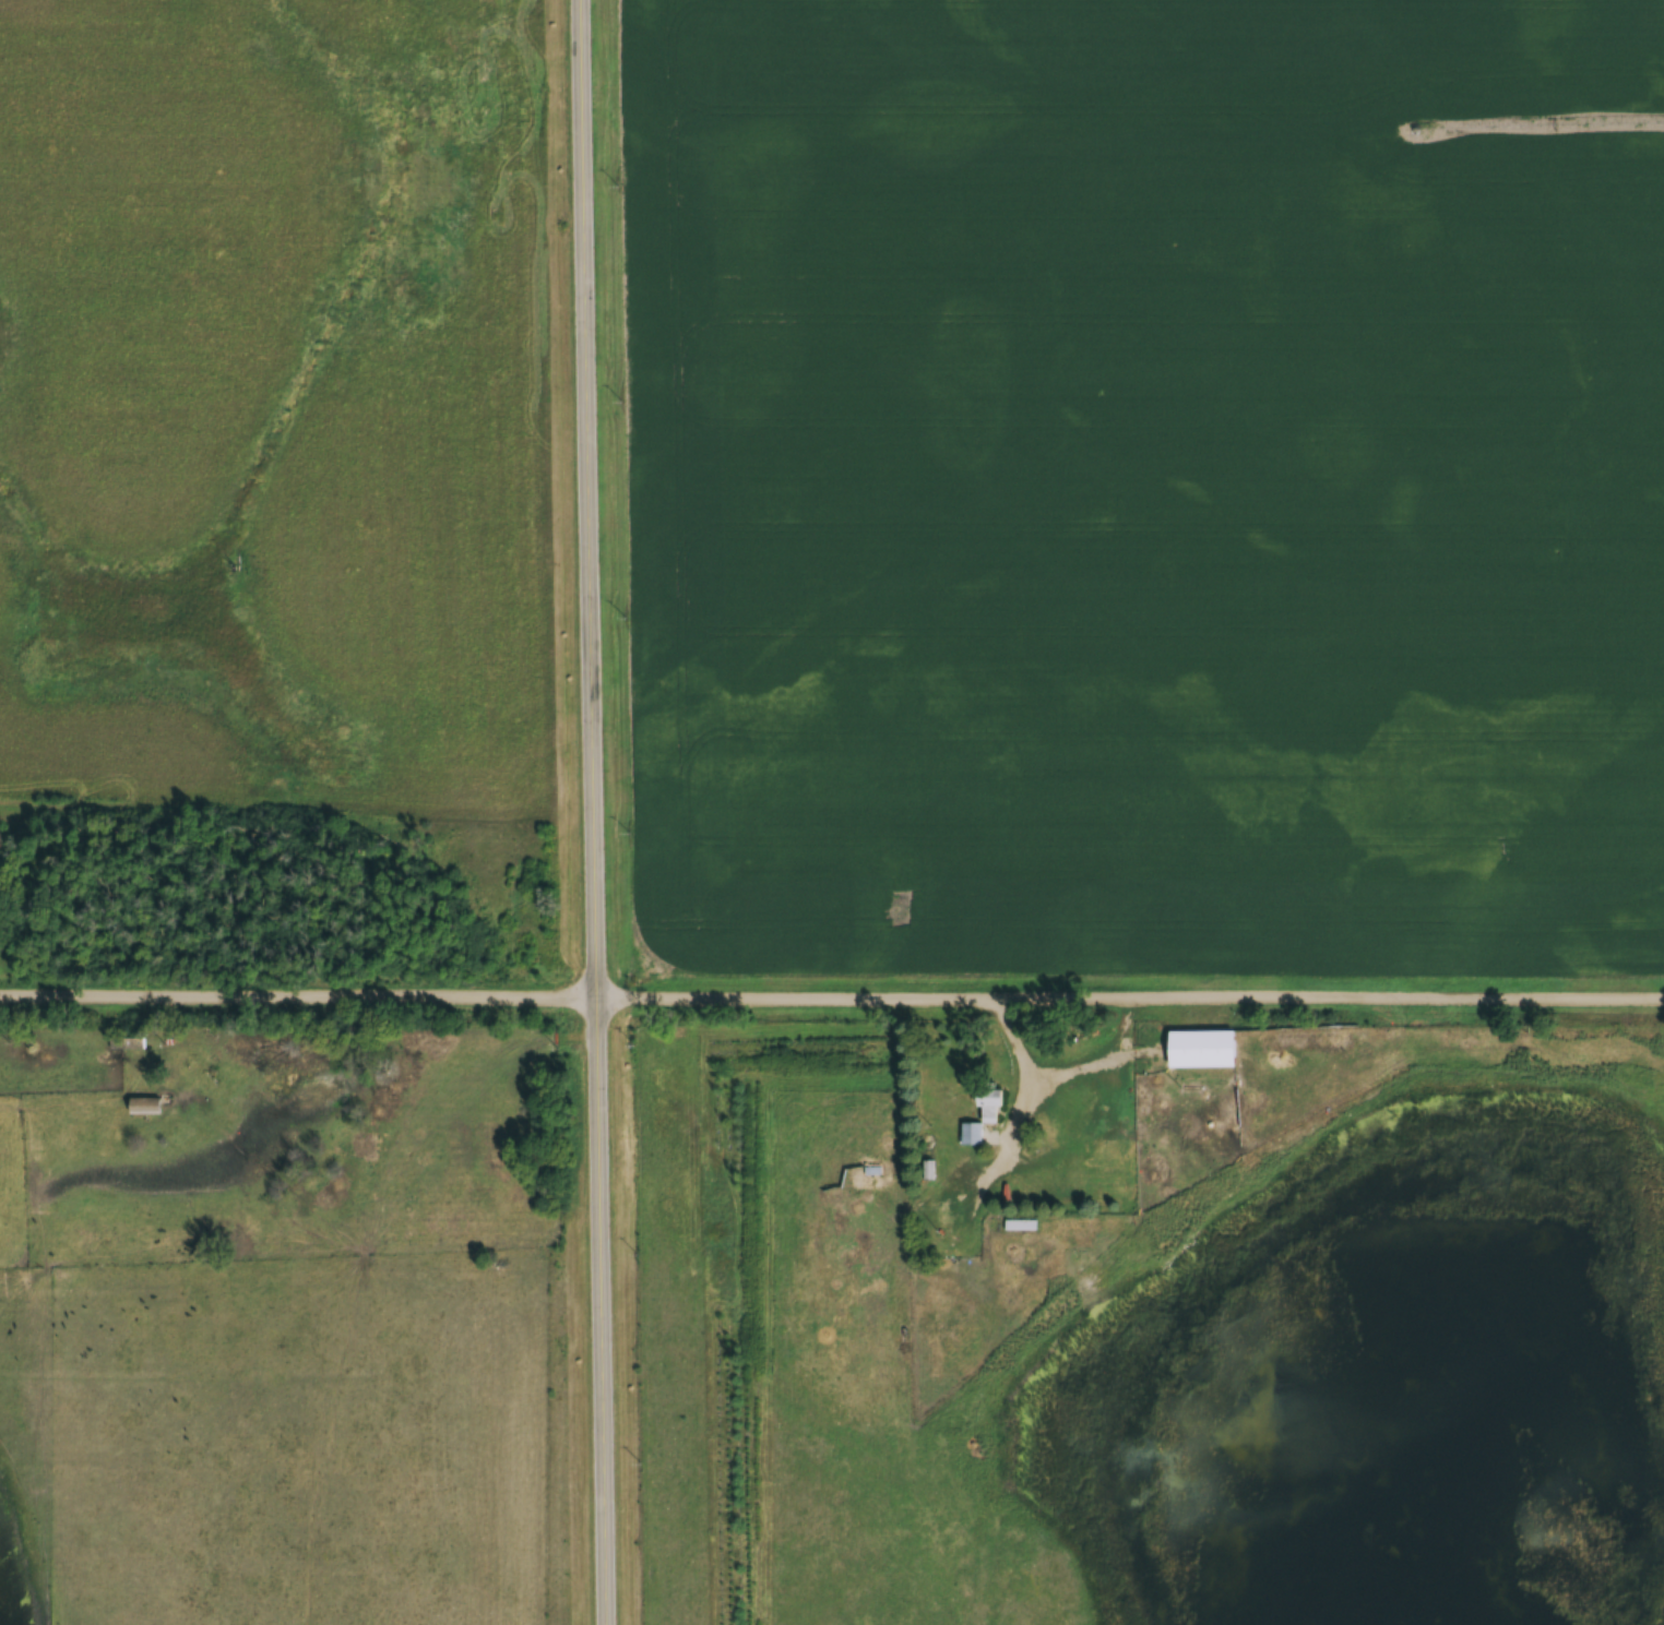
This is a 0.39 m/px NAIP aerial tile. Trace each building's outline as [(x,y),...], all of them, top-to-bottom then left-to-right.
[(1171,1032),(1171,1069),(1237,1068),(1236,1031),(1171,1032)] [(962,1123),(962,1146),(983,1146),(984,1125),(1004,1125),(1004,1091),(981,1091),(981,1123),(962,1123)] [(131,1099),(131,1115),(159,1115),(159,1099),(131,1099)] [(933,1161),(924,1161),(924,1180),(933,1180),(933,1161)] [(957,1204),(941,1204),(941,1217),(957,1217),(957,1204)] [(1038,1217),(1007,1217),(1007,1227),(1038,1227),(1038,1217)]
